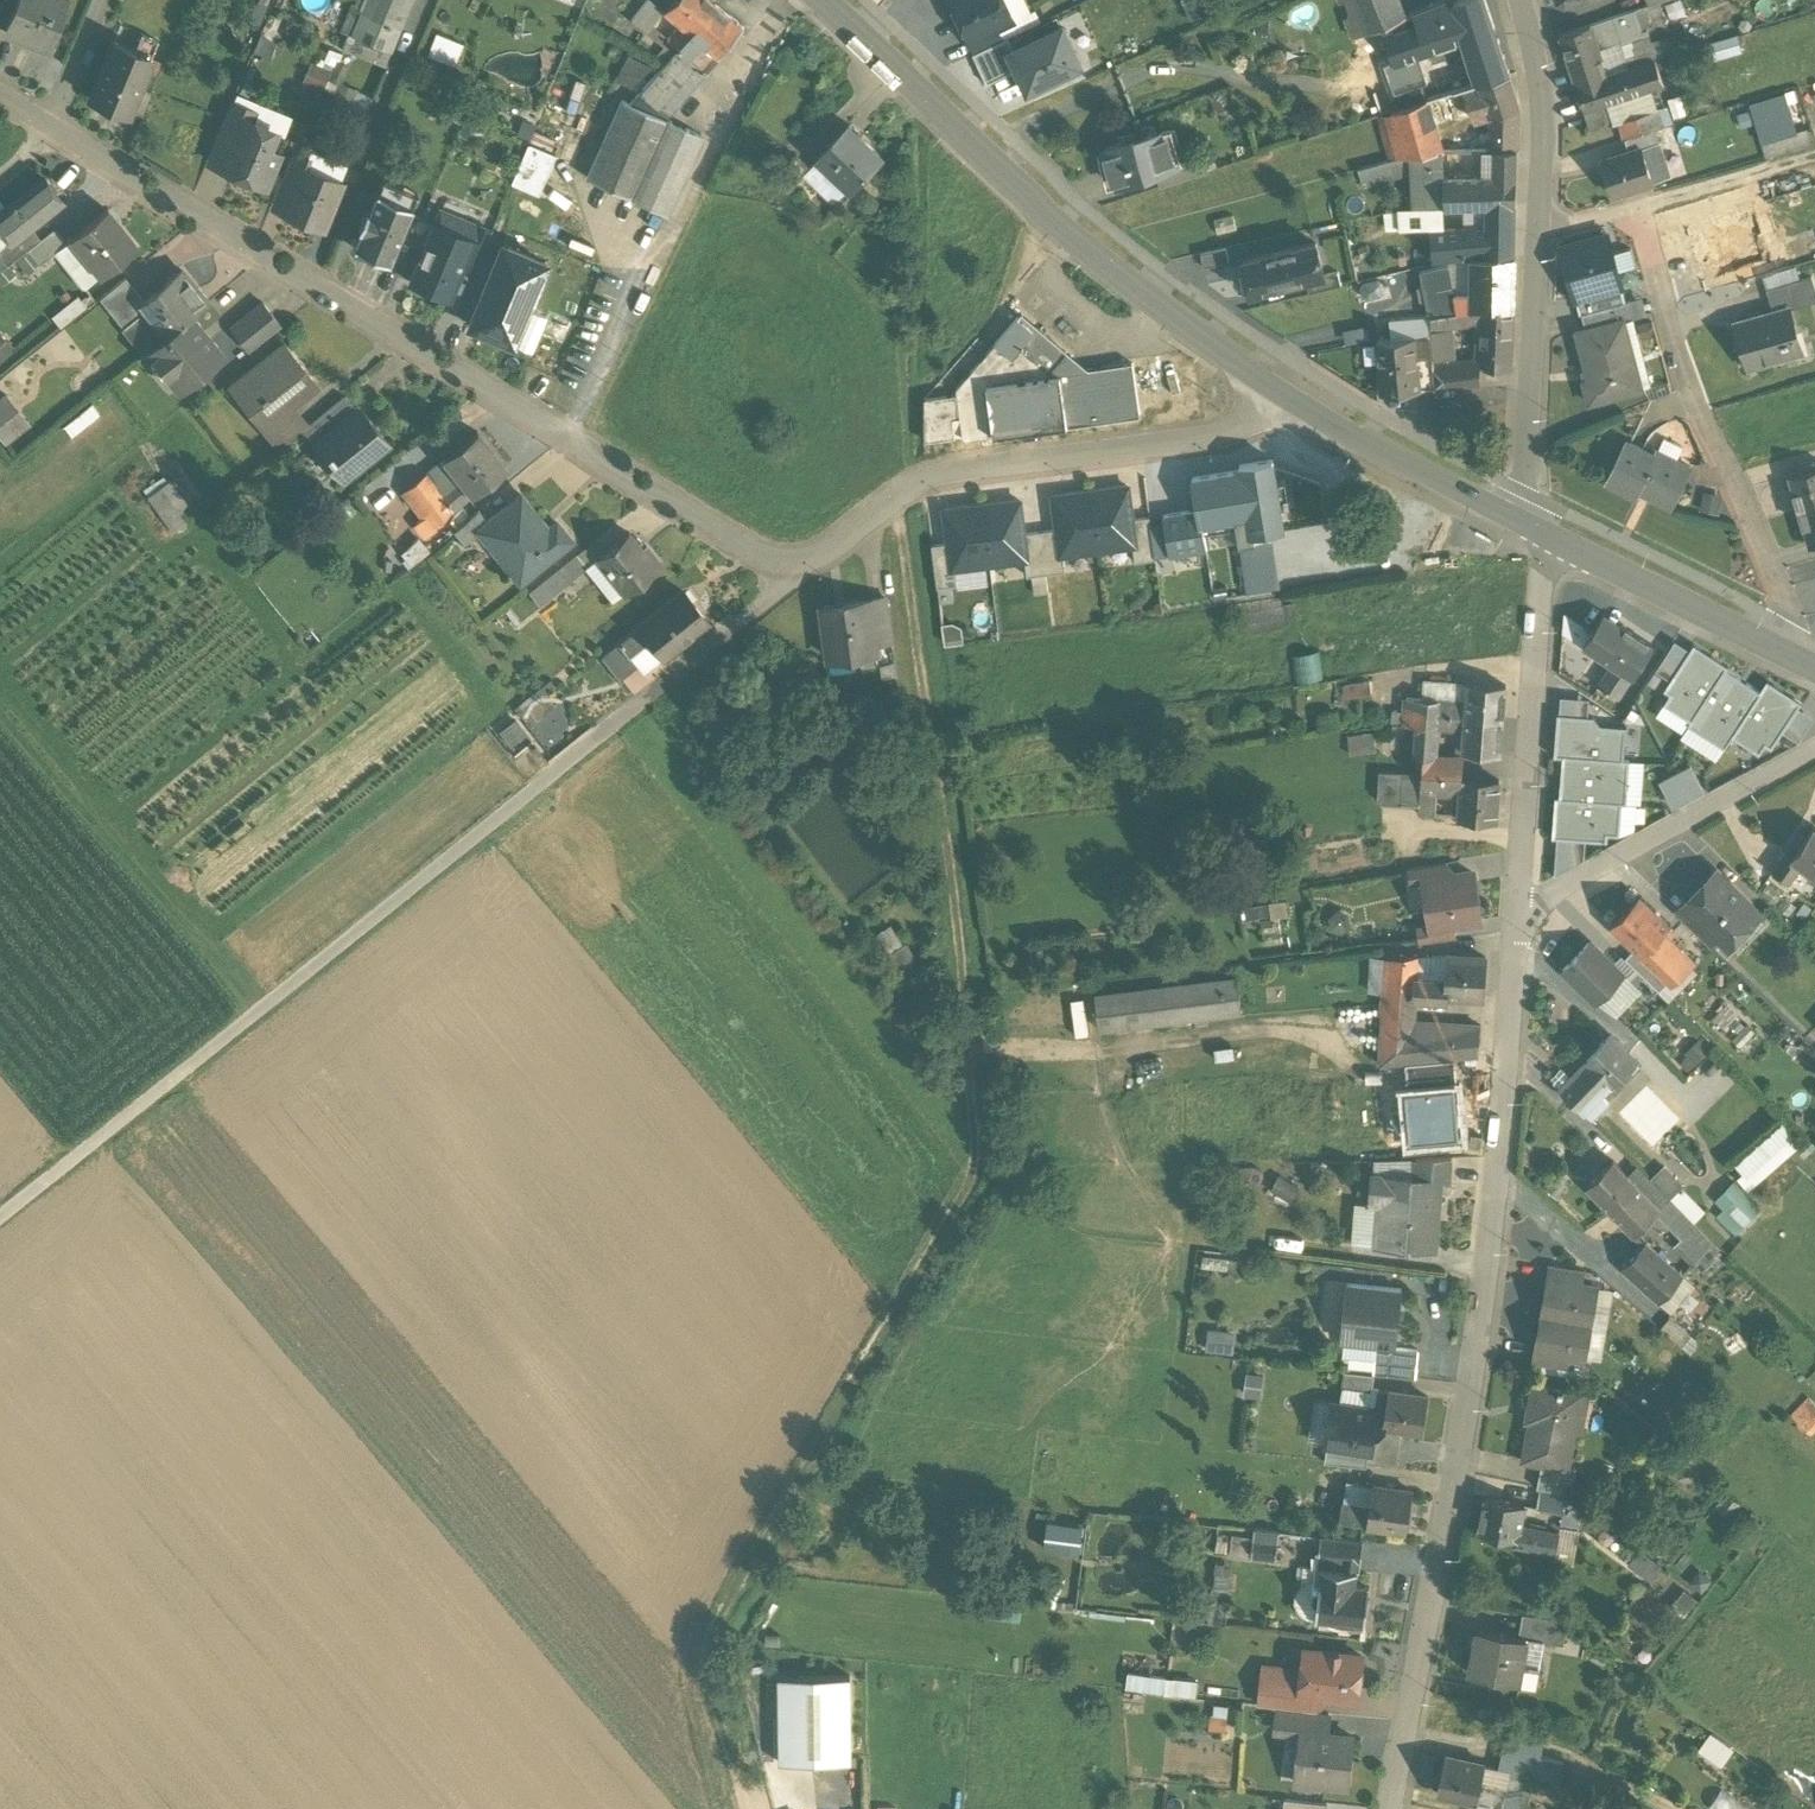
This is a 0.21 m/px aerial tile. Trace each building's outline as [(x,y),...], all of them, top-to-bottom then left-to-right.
[(0,15),(0,29),(8,32),(21,0),(6,0),(0,15)] [(65,0),(21,0),(8,32),(47,48),(66,0),(65,0)] [(352,40),(391,56),(414,0),(368,0),(352,40)] [(708,0),(677,0),(665,15),(682,29),(692,38),(717,8),(708,0)] [(950,3),(970,44),(996,32),(997,32),(1005,28),(998,14),(1000,7),(1004,6),(1001,0),(957,0),(950,3)] [(1354,39),(1370,32),(1356,0),(1335,0),(1354,39)] [(1370,32),(1403,19),(1395,0),(1356,0),(1370,32)] [(1425,10),(1450,0),(1420,0),(1425,10)] [(1481,0),(1469,0),(1450,7),(1452,12),(1462,42),(1474,87),(1505,78),(1481,0)] [(665,15),(651,3),(633,24),(649,37),(665,15)] [(679,53),(632,109),(666,124),(667,124),(745,32),(717,8),(692,38),(679,53)] [(1410,26),(1389,33),(1399,63),(1416,58),(1428,54),(1462,42),(1452,12),(1418,23),(1410,26)] [(1615,20),(1592,28),(1595,38),(1618,30),(1615,20)] [(1592,28),(1562,36),(1572,72),(1602,62),(1595,38),(1592,28)] [(682,29),(669,44),(679,53),(692,38),(682,29)] [(996,32),(970,44),(976,57),(1003,45),(997,32),(996,32)] [(1013,57),(1006,60),(1014,78),(1025,102),(1082,76),(1062,34),(1013,57)] [(433,36),(428,60),(456,66),(461,42),(433,36)] [(1668,39),(1649,45),(1654,61),(1674,55),(1668,39)] [(1003,45),(976,57),(971,60),(986,91),(1014,78),(1006,60),(1013,57),(1006,43),(1003,45)] [(151,59),(113,44),(91,101),(129,115),(130,113),(139,90),(151,59)] [(1674,55),(1654,61),(1654,63),(1662,86),(1681,79),(1674,55)] [(628,57),(616,82),(637,92),(649,67),(628,57)] [(1427,90),(1416,58),(1399,63),(1389,67),(1400,100),(1427,90)] [(1602,62),(1572,72),(1577,89),(1607,79),(1602,62)] [(1654,63),(1637,69),(1645,91),(1662,86),(1654,63)] [(327,75),(312,69),(305,89),(320,94),(327,75)] [(1607,79),(1577,89),(1584,112),(1645,91),(1637,69),(1607,79)] [(1506,80),(1462,93),(1471,119),(1472,121),(1489,116),(1519,108),(1506,80)] [(372,104),(330,84),(323,98),(365,118),(372,104)] [(153,96),(139,90),(130,113),(144,118),(153,96)] [(1752,110),(1737,113),(1739,125),(1754,123),(1757,139),(1792,133),(1785,92),(1750,98),(1752,110)] [(1462,93),(1425,105),(1433,129),(1471,119),(1462,93)] [(632,109),(624,105),(588,183),(631,202),(666,124),(632,109)] [(1425,105),(1391,115),(1403,159),(1407,158),(1416,157),(1441,154),(1433,129),(1425,105)] [(258,118),(232,107),(219,139),(232,144),(237,146),(247,123),(255,126),(258,118)] [(1519,108),(1489,116),(1490,134),(1518,134),(1519,108)] [(1658,110),(1619,122),(1625,139),(1653,130),(1664,127),(1658,110)] [(255,126),(247,123),(237,146),(232,144),(222,168),(265,186),(279,153),(269,148),(274,134),(255,126)] [(666,124),(631,202),(668,219),(703,141),(667,124),(666,124)] [(884,161),(850,129),(818,162),(819,163),(849,192),(852,194),(884,161)] [(1653,130),(1625,139),(1629,152),(1642,147),(1642,149),(1658,144),(1653,130)] [(1328,133),(1308,139),(1312,153),(1332,148),(1328,133)] [(554,154),(559,143),(535,134),(530,144),(554,154)] [(1518,134),(1490,134),(1491,152),(1495,152),(1517,150),(1518,134)] [(1165,150),(1160,135),(1102,154),(1109,174),(1113,173),(1117,187),(1155,174),(1178,167),(1177,165),(1172,147),(1165,150)] [(1658,144),(1642,149),(1654,183),(1669,177),(1658,144)] [(558,160),(529,147),(512,187),(540,199),(558,160)] [(1629,152),(1601,161),(1613,196),(1654,183),(1642,149),(1642,147),(1629,152)] [(1517,150),(1495,152),(1495,171),(1516,171),(1517,150)] [(1452,153),(1441,154),(1442,165),(1452,165),(1452,153)] [(1441,154),(1416,157),(1416,179),(1416,187),(1417,210),(1443,206),(1442,185),(1442,165),(1441,154)] [(294,155),(282,184),(294,189),(302,170),(305,171),(309,161),(294,155)] [(1178,167),(1155,174),(1159,187),(1206,172),(1201,157),(1177,165),(1178,167)] [(1416,157),(1407,158),(1407,176),(1407,179),(1416,179),(1416,157)] [(1364,189),(1407,176),(1407,158),(1403,159),(1359,171),(1364,189)] [(796,159),(775,182),(789,195),(804,180),(811,172),(796,159)] [(849,192),(819,163),(811,172),(804,180),(833,208),(849,192)] [(305,171),(302,170),(294,189),(284,213),(322,229),(341,185),(305,171)] [(1516,171),(1495,171),(1494,181),(1463,180),(1463,206),(1515,204),(1516,171)] [(0,215),(0,228),(10,241),(14,245),(32,231),(64,206),(44,180),(0,215)] [(1463,180),(1442,185),(1443,206),(1463,206),(1463,180)] [(412,208),(377,194),(369,212),(366,211),(357,231),(360,233),(353,250),(389,264),(412,208)] [(1515,206),(1493,206),(1492,229),(1515,228),(1515,206)] [(1387,231),(1433,228),(1441,228),(1441,208),(1417,210),(1403,211),(1403,212),(1386,212),(1387,231)] [(1766,211),(1748,216),(1758,252),(1766,250),(1777,247),(1766,211)] [(107,212),(72,240),(72,241),(102,278),(137,249),(107,212)] [(1747,215),(1720,224),(1722,231),(1702,237),(1713,275),(1732,269),(1761,261),(1758,252),(1748,216),(1747,215)] [(413,288),(450,303),(463,270),(476,239),(439,224),(413,288)] [(1446,232),(1441,228),(1433,228),(1435,263),(1463,260),(1462,231),(1446,232)] [(1492,229),(1462,231),(1463,260),(1476,259),(1476,262),(1514,257),(1515,228),(1492,229)] [(0,249),(0,259),(8,269),(29,252),(42,243),(32,231),(14,245),(10,241),(0,249)] [(480,231),(463,270),(476,275),(493,237),(480,231)] [(42,243),(29,252),(41,267),(56,255),(67,246),(55,232),(42,243)] [(1622,289),(1623,289),(1608,236),(1562,249),(1576,301),(1622,289)] [(102,278),(72,241),(67,246),(56,255),(85,291),(102,278)] [(1316,246),(1242,263),(1250,294),(1306,282),(1324,277),(1316,246)] [(546,265),(504,248),(471,328),(513,345),(546,265)] [(1226,250),(1201,255),(1203,269),(1229,264),(1226,250)] [(1761,261),(1732,269),(1737,283),(1773,273),(1766,250),(1758,252),(1761,261)] [(1476,262),(1472,262),(1472,310),(1481,310),(1513,309),(1514,291),(1514,257),(1476,262)] [(1447,267),(1422,272),(1431,320),(1456,315),(1457,314),(1447,267)] [(145,303),(144,304),(149,311),(170,338),(191,321),(210,306),(183,273),(145,303)] [(1324,277),(1306,282),(1309,295),(1341,287),(1338,274),(1324,277)] [(1766,290),(1773,312),(1787,308),(1788,309),(1814,302),(1814,290),(1811,277),(1766,290)] [(126,280),(100,301),(124,330),(132,324),(149,311),(144,304),(145,303),(126,280)] [(1622,289),(1576,301),(1580,315),(1581,314),(1625,302),(1622,289)] [(86,311),(76,300),(52,320),(61,331),(86,311)] [(1625,302),(1581,314),(1585,330),(1618,321),(1619,323),(1632,319),(1634,318),(1630,301),(1625,302)] [(264,307),(232,333),(249,355),(282,329),(264,307)] [(1773,312),(1736,322),(1748,365),(1799,351),(1788,309),(1787,308),(1773,312)] [(1513,309),(1481,310),(1481,326),(1478,364),(1478,368),(1479,368),(1510,368),(1513,309)] [(1457,314),(1456,315),(1431,320),(1429,333),(1470,326),(1481,326),(1481,310),(1472,310),(1457,314)] [(170,338),(149,311),(132,324),(154,351),(170,338)] [(1084,370),(1066,354),(1067,353),(1022,315),(1019,318),(1017,316),(994,343),(1012,358),(1021,347),(1044,367),(1061,371),(1067,426),(1140,416),(1133,363),(1084,370)] [(1649,388),(1632,319),(1619,323),(1636,392),(1645,390),(1645,389),(1649,388)] [(1431,320),(1390,322),(1391,341),(1413,340),(1428,339),(1429,333),(1431,320)] [(220,358),(191,321),(170,338),(154,351),(150,354),(180,391),(220,358)] [(1585,330),(1575,333),(1587,382),(1582,383),(1588,404),(1636,392),(1619,323),(1618,321),(1585,330)] [(226,329),(210,341),(226,363),(242,351),(226,329)] [(0,338),(0,359),(10,347),(0,338)] [(1391,341),(1390,341),(1376,343),(1382,394),(1418,391),(1415,365),(1413,340),(1391,341)] [(286,346),(230,391),(249,415),(255,411),(274,435),(295,418),(289,411),(319,387),(286,346)] [(1431,363),(1415,365),(1418,391),(1434,390),(1432,371),(1432,365),(1431,363)] [(1478,364),(1460,366),(1462,386),(1479,385),(1479,368),(1478,368),(1478,364)] [(1438,370),(1432,371),(1434,390),(1459,387),(1462,386),(1460,366),(1438,370)] [(995,435),(1067,426),(1061,371),(986,380),(995,435)] [(961,415),(957,394),(925,399),(925,441),(956,436),(952,417),(961,415)] [(347,399),(321,420),(332,434),(358,414),(347,399)] [(0,404),(0,438),(6,446),(22,431),(0,404)] [(332,434),(317,447),(319,449),(324,445),(331,454),(329,456),(333,461),(335,459),(349,476),(343,480),(345,483),(390,447),(362,411),(358,414),(332,434)] [(274,435),(268,439),(279,453),(305,433),(306,432),(295,418),(274,435)] [(332,434),(321,420),(306,432),(305,433),(317,447),(332,434)] [(480,436),(465,447),(459,440),(442,454),(448,461),(447,462),(463,482),(474,496),(476,498),(509,472),(480,436)] [(1659,454),(1679,463),(1686,448),(1666,439),(1659,454)] [(1651,457),(1623,445),(1605,485),(1635,499),(1636,496),(1669,510),(1689,467),(1679,463),(1659,454),(1654,451),(1651,457)] [(1804,464),(1806,471),(1789,476),(1799,509),(1814,505),(1814,465),(1814,461),(1804,464)] [(1274,462),(1241,467),(1242,471),(1194,479),(1199,510),(1201,523),(1235,518),(1248,516),(1251,534),(1284,529),(1274,462)] [(427,477),(397,500),(411,518),(422,509),(435,526),(454,512),(443,497),(427,477)] [(463,482),(443,497),(454,512),(474,496),(463,482)] [(1130,487),(1092,492),(1099,549),(1133,545),(1137,544),(1134,520),(1130,487)] [(1092,492),(1054,496),(1058,529),(1061,554),(1064,554),(1099,549),(1092,492)] [(534,509),(522,495),(520,496),(489,522),(488,523),(491,526),(482,533),(521,581),(572,539),(558,522),(548,530),(532,511),(534,509)] [(1722,499),(1706,495),(1703,511),(1718,515),(1722,499)] [(1021,502),(983,507),(990,564),(1025,560),(1028,559),(1025,534),(1021,502)] [(1799,509),(1799,510),(1809,545),(1814,543),(1814,505),(1799,509)] [(983,507),(945,511),(949,544),(952,569),(956,568),(990,564),(983,507)] [(1199,510),(1166,515),(1172,554),(1205,549),(1201,523),(1199,510)] [(480,511),(457,530),(467,543),(481,532),(482,533),(491,526),(488,523),(489,522),(480,511)] [(200,544),(174,512),(163,520),(189,552),(200,544)] [(1239,545),(1252,543),(1251,534),(1248,516),(1235,518),(1239,545)] [(1136,563),(1156,560),(1151,518),(1134,520),(1137,544),(1133,545),(1136,563)] [(1047,574),(1066,571),(1064,554),(1061,554),(1058,529),(1041,532),(1047,574)] [(1027,576),(1047,574),(1041,532),(1025,534),(1028,559),(1025,560),(1027,576)] [(642,549),(629,533),(597,558),(612,577),(618,572),(630,587),(624,592),(625,593),(662,564),(647,545),(642,549)] [(1252,543),(1239,545),(1246,592),(1281,586),(1273,539),(1252,543)] [(933,546),(938,587),(958,584),(956,568),(952,569),(949,544),(933,546)] [(578,554),(542,583),(552,596),(588,567),(578,554)] [(685,592),(641,627),(651,640),(664,656),(708,621),(685,592)] [(888,598),(873,600),(878,643),(894,642),(888,598)] [(873,600),(825,606),(832,658),(863,655),(862,645),(878,643),(873,600)] [(1562,633),(1584,645),(1592,632),(1565,614),(1562,633)] [(1653,646),(1604,614),(1592,632),(1584,645),(1615,666),(1633,677),(1653,646)] [(640,627),(619,644),(630,657),(632,656),(651,640),(641,627),(640,627)] [(619,644),(602,658),(620,680),(639,664),(632,656),(630,657),(619,644)] [(1664,705),(1692,722),(1724,670),(1727,666),(1693,645),(1664,691),(1670,695),(1664,705)] [(1292,653),(1295,680),(1318,677),(1314,650),(1292,653)] [(1618,699),(1633,677),(1615,666),(1601,688),(1618,699)] [(1725,750),(1732,738),(1761,693),(1724,670),(1692,722),(1689,726),(1725,750)] [(1373,682),(1350,680),(1349,695),(1373,696),(1373,682)] [(1506,685),(1468,682),(1467,701),(1466,716),(1504,718),(1506,685)] [(1767,683),(1761,693),(1732,738),(1759,755),(1766,745),(1773,749),(1801,705),(1767,683)] [(1438,699),(1408,697),(1406,710),(1405,724),(1416,725),(1436,727),(1437,714),(1438,699)] [(1467,701),(1438,699),(1437,714),(1466,716),(1467,701)] [(1406,710),(1395,709),(1393,725),(1405,724),(1406,710)] [(1466,716),(1437,714),(1436,727),(1436,729),(1465,730),(1466,716)] [(1555,756),(1563,757),(1625,761),(1627,728),(1601,726),(1593,717),(1558,714),(1555,756)] [(506,743),(523,730),(513,716),(495,729),(506,743)] [(1504,718),(1466,716),(1465,730),(1463,749),(1501,752),(1504,718)] [(1436,727),(1416,725),(1414,756),(1422,756),(1435,756),(1436,729),(1436,727)] [(535,750),(526,739),(511,751),(520,762),(535,750)] [(1435,756),(1422,756),(1421,773),(1462,774),(1464,757),(1435,756)] [(1563,757),(1560,799),(1623,803),(1629,804),(1632,762),(1625,761),(1563,757)] [(1671,806),(1703,790),(1689,763),(1657,779),(1671,806)] [(1421,773),(1402,772),(1400,804),(1419,805),(1420,790),(1421,773)] [(1462,774),(1421,773),(1420,790),(1437,791),(1460,792),(1462,778),(1463,778),(1462,774)] [(1463,778),(1462,778),(1460,792),(1458,815),(1462,816),(1484,818),(1496,820),(1499,781),(1463,778)] [(1437,791),(1420,790),(1419,805),(1419,813),(1435,813),(1437,791)] [(1620,836),(1623,803),(1560,799),(1556,798),(1553,838),(1608,842),(1609,835),(1620,836)] [(1484,818),(1462,816),(1460,823),(1483,826),(1484,818)] [(1814,826),(1805,838),(1799,834),(1792,843),(1798,847),(1792,856),(1791,857),(1802,865),(1814,875),(1814,827),(1814,826)] [(1792,856),(1786,852),(1772,871),(1788,883),(1802,865),(1791,857),(1792,856)] [(1445,863),(1409,868),(1411,884),(1424,882),(1424,881),(1447,877),(1445,863)] [(1473,872),(1447,877),(1424,881),(1424,882),(1431,925),(1431,927),(1453,923),(1480,919),(1473,872)] [(1759,913),(1716,873),(1699,892),(1702,894),(1691,905),(1689,903),(1687,904),(1692,909),(1721,936),(1730,944),(1743,930),(1737,925),(1751,910),(1757,915),(1759,913)] [(1250,925),(1289,915),(1285,897),(1245,906),(1250,925)] [(1671,926),(1641,897),(1614,924),(1638,948),(1644,954),(1671,926)] [(1721,936),(1692,909),(1683,918),(1711,946),(1721,936)] [(1431,925),(1418,927),(1420,942),(1455,938),(1453,923),(1431,927),(1431,925)] [(1693,958),(1670,936),(1675,931),(1671,926),(1644,954),(1671,981),(1660,992),(1670,1001),(1699,972),(1689,962),(1693,958)] [(1623,976),(1589,942),(1564,968),(1598,1001),(1623,976)] [(1644,954),(1638,948),(1627,959),(1636,969),(1657,989),(1660,992),(1671,981),(1644,954)] [(1485,956),(1447,953),(1445,979),(1418,978),(1416,978),(1415,996),(1447,998),(1447,995),(1482,997),(1485,956)] [(1447,953),(1420,955),(1418,978),(1445,979),(1447,953)] [(1420,955),(1387,957),(1383,1014),(1414,1016),(1415,996),(1416,978),(1418,978),(1420,955)] [(933,988),(918,965),(899,977),(914,1000),(933,988)] [(1657,989),(1636,969),(1627,979),(1647,999),(1657,989)] [(1238,978),(1096,995),(1100,1028),(1242,1011),(1238,978)] [(1729,1005),(1715,1018),(1726,1029),(1740,1016),(1729,1005)] [(1383,1014),(1380,1064),(1406,1062),(1450,1058),(1452,1024),(1414,1021),(1414,1016),(1383,1014)] [(1480,1025),(1452,1024),(1450,1058),(1457,1058),(1477,1056),(1480,1025)] [(1637,1059),(1611,1034),(1587,1059),(1588,1060),(1571,1076),(1564,1070),(1553,1081),(1592,1120),(1609,1103),(1602,1096),(1637,1059)] [(1450,1058),(1406,1062),(1413,1139),(1464,1134),(1457,1058),(1450,1058)] [(1645,1090),(1622,1115),(1655,1146),(1678,1121),(1645,1090)] [(1732,1165),(1751,1186),(1803,1139),(1783,1118),(1732,1165)] [(1451,1157),(1416,1158),(1415,1177),(1435,1179),(1435,1181),(1440,1182),(1449,1182),(1451,1157)] [(1636,1183),(1613,1160),(1587,1186),(1634,1235),(1658,1211),(1661,1208),(1636,1183)] [(1415,1177),(1374,1174),(1372,1203),(1376,1204),(1374,1245),(1435,1249),(1440,1182),(1435,1181),(1435,1179),(1415,1177)] [(1671,1199),(1646,1174),(1636,1183),(1661,1208),(1671,1199)] [(1762,1208),(1736,1183),(1717,1203),(1723,1208),(1715,1216),(1736,1235),(1762,1208)] [(1308,1205),(1290,1195),(1283,1208),(1300,1218),(1308,1205)] [(1680,1209),(1671,1199),(1661,1208),(1658,1211),(1667,1221),(1680,1209)] [(1714,1244),(1680,1209),(1667,1221),(1683,1238),(1701,1256),(1714,1244)] [(1701,1256),(1683,1238),(1675,1246),(1692,1264),(1701,1256)] [(1683,1276),(1646,1243),(1623,1269),(1660,1302),(1683,1276)] [(1584,1272),(1553,1267),(1551,1281),(1581,1286),(1584,1272)] [(1551,1281),(1550,1280),(1544,1313),(1592,1322),(1598,1288),(1581,1286),(1551,1281)] [(1402,1289),(1348,1283),(1341,1341),(1376,1345),(1395,1347),(1402,1289)] [(1592,1322),(1544,1313),(1538,1351),(1539,1351),(1569,1356),(1586,1359),(1592,1322)] [(1691,1335),(1669,1316),(1660,1327),(1682,1345),(1691,1335)] [(1239,1336),(1213,1332),(1210,1352),(1236,1356),(1239,1336)] [(1395,1347),(1376,1345),(1373,1374),(1375,1374),(1416,1378),(1419,1350),(1395,1347)] [(1569,1356),(1539,1351),(1537,1363),(1567,1368),(1569,1356)] [(1243,1393),(1261,1395),(1262,1372),(1245,1371),(1243,1393)] [(1373,1374),(1345,1371),(1343,1387),(1372,1391),(1373,1388),(1375,1374),(1373,1374)] [(1582,1394),(1534,1385),(1526,1422),(1530,1422),(1522,1461),(1541,1465),(1567,1470),(1567,1468),(1582,1394)] [(1372,1391),(1343,1387),(1340,1402),(1376,1408),(1379,1389),(1373,1388),(1372,1391)] [(1428,1396),(1390,1390),(1379,1389),(1376,1408),(1387,1410),(1384,1426),(1422,1431),(1428,1396)] [(1814,1426),(1814,1401),(1808,1395),(1793,1413),(1812,1430),(1814,1426)] [(1340,1402),(1332,1401),(1325,1444),(1327,1445),(1369,1451),(1371,1452),(1374,1433),(1384,1426),(1387,1410),(1376,1408),(1340,1402)] [(1369,1451),(1327,1445),(1325,1461),(1367,1466),(1369,1451)] [(1567,1470),(1541,1465),(1536,1487),(1570,1493),(1575,1469),(1567,1468),(1567,1470)] [(1413,1490),(1374,1484),(1371,1505),(1368,1524),(1368,1525),(1406,1531),(1413,1490)] [(1371,1505),(1351,1502),(1352,1496),(1345,1495),(1341,1520),(1368,1524),(1371,1505)] [(1526,1505),(1487,1498),(1480,1532),(1517,1539),(1520,1539),(1522,1526),(1526,1505)] [(1040,1520),(1040,1551),(1078,1551),(1078,1521),(1040,1520)] [(1561,1533),(1522,1526),(1520,1539),(1517,1539),(1516,1544),(1558,1552),(1561,1533)] [(1280,1541),(1256,1535),(1251,1556),(1275,1562),(1280,1541)] [(1363,1541),(1321,1536),(1318,1567),(1322,1568),(1322,1566),(1357,1570),(1357,1572),(1360,1572),(1363,1541)] [(1648,1578),(1659,1567),(1639,1549),(1629,1560),(1648,1578)] [(1357,1570),(1322,1566),(1322,1568),(1316,1618),(1337,1621),(1337,1623),(1355,1625),(1356,1623),(1366,1624),(1370,1586),(1356,1584),(1357,1572),(1357,1570)] [(1549,1618),(1525,1615),(1521,1637),(1544,1641),(1564,1645),(1566,1631),(1549,1618)] [(1521,1637),(1478,1628),(1470,1671),(1519,1680),(1522,1663),(1539,1667),(1544,1641),(1521,1637)] [(1358,1657),(1303,1651),(1301,1672),(1299,1687),(1300,1687),(1299,1694),(1312,1696),(1347,1700),(1348,1688),(1355,1689),(1358,1657)] [(1539,1667),(1522,1663),(1519,1680),(1536,1684),(1539,1667)] [(1301,1672),(1262,1668),(1260,1683),(1299,1687),(1301,1672)] [(1125,1672),(1124,1690),(1197,1692),(1197,1675),(1125,1672)] [(851,1762),(850,1676),(779,1677),(780,1763),(851,1762)] [(1299,1687),(1260,1683),(1258,1704),(1276,1706),(1310,1710),(1312,1696),(1299,1694),(1300,1687),(1299,1687)] [(1310,1710),(1276,1706),(1273,1730),(1299,1733),(1299,1732),(1324,1734),(1326,1712),(1310,1710)] [(1709,1729),(1696,1747),(1720,1763),(1733,1746),(1709,1729)] [(1324,1734),(1299,1732),(1299,1733),(1294,1783),(1316,1785),(1317,1783),(1345,1785),(1349,1736),(1324,1734)] [(1541,1756),(1504,1748),(1500,1767),(1511,1770),(1537,1775),(1541,1756)] [(1486,1763),(1447,1754),(1439,1793),(1478,1801),(1481,1783),(1485,1764),(1486,1763)] [(1511,1770),(1500,1767),(1485,1764),(1481,1783),(1507,1789),(1511,1770)] [(1507,1789),(1481,1783),(1478,1801),(1503,1807),(1507,1789)] [(1710,1808),(1763,1808),(1718,1789),(1709,1808),(1710,1808)] [(1326,1803),(1285,1798),(1284,1808),(1325,1808),(1326,1803)]
